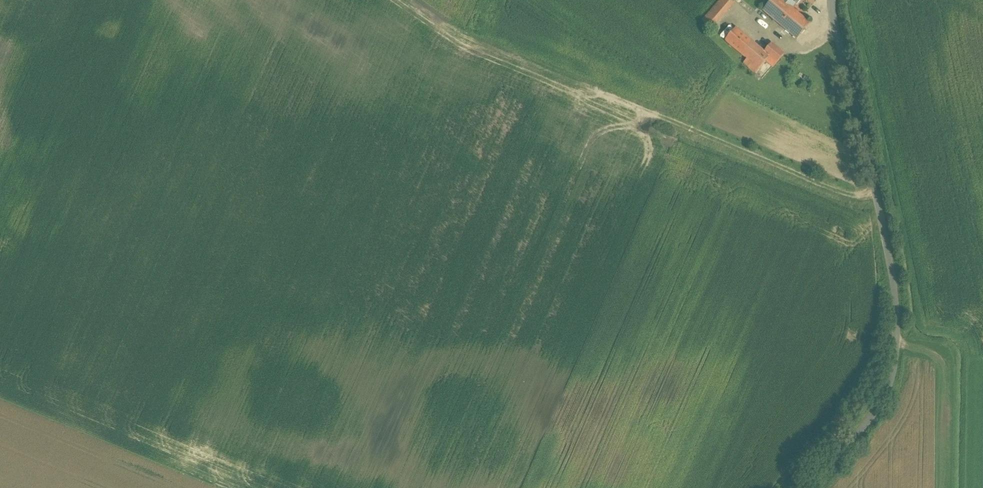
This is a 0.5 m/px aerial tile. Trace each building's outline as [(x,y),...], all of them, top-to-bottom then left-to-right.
[(729,0),(719,0),(702,19),(712,28),(733,3),(729,0)] [(776,0),(768,0),(758,13),(790,40),(804,22),(776,0)] [(792,9),(799,0),(781,0),(792,9)] [(733,28),(720,43),(742,61),(739,64),(754,77),(762,65),(770,69),(779,58),(764,46),(760,51),(733,28)]
